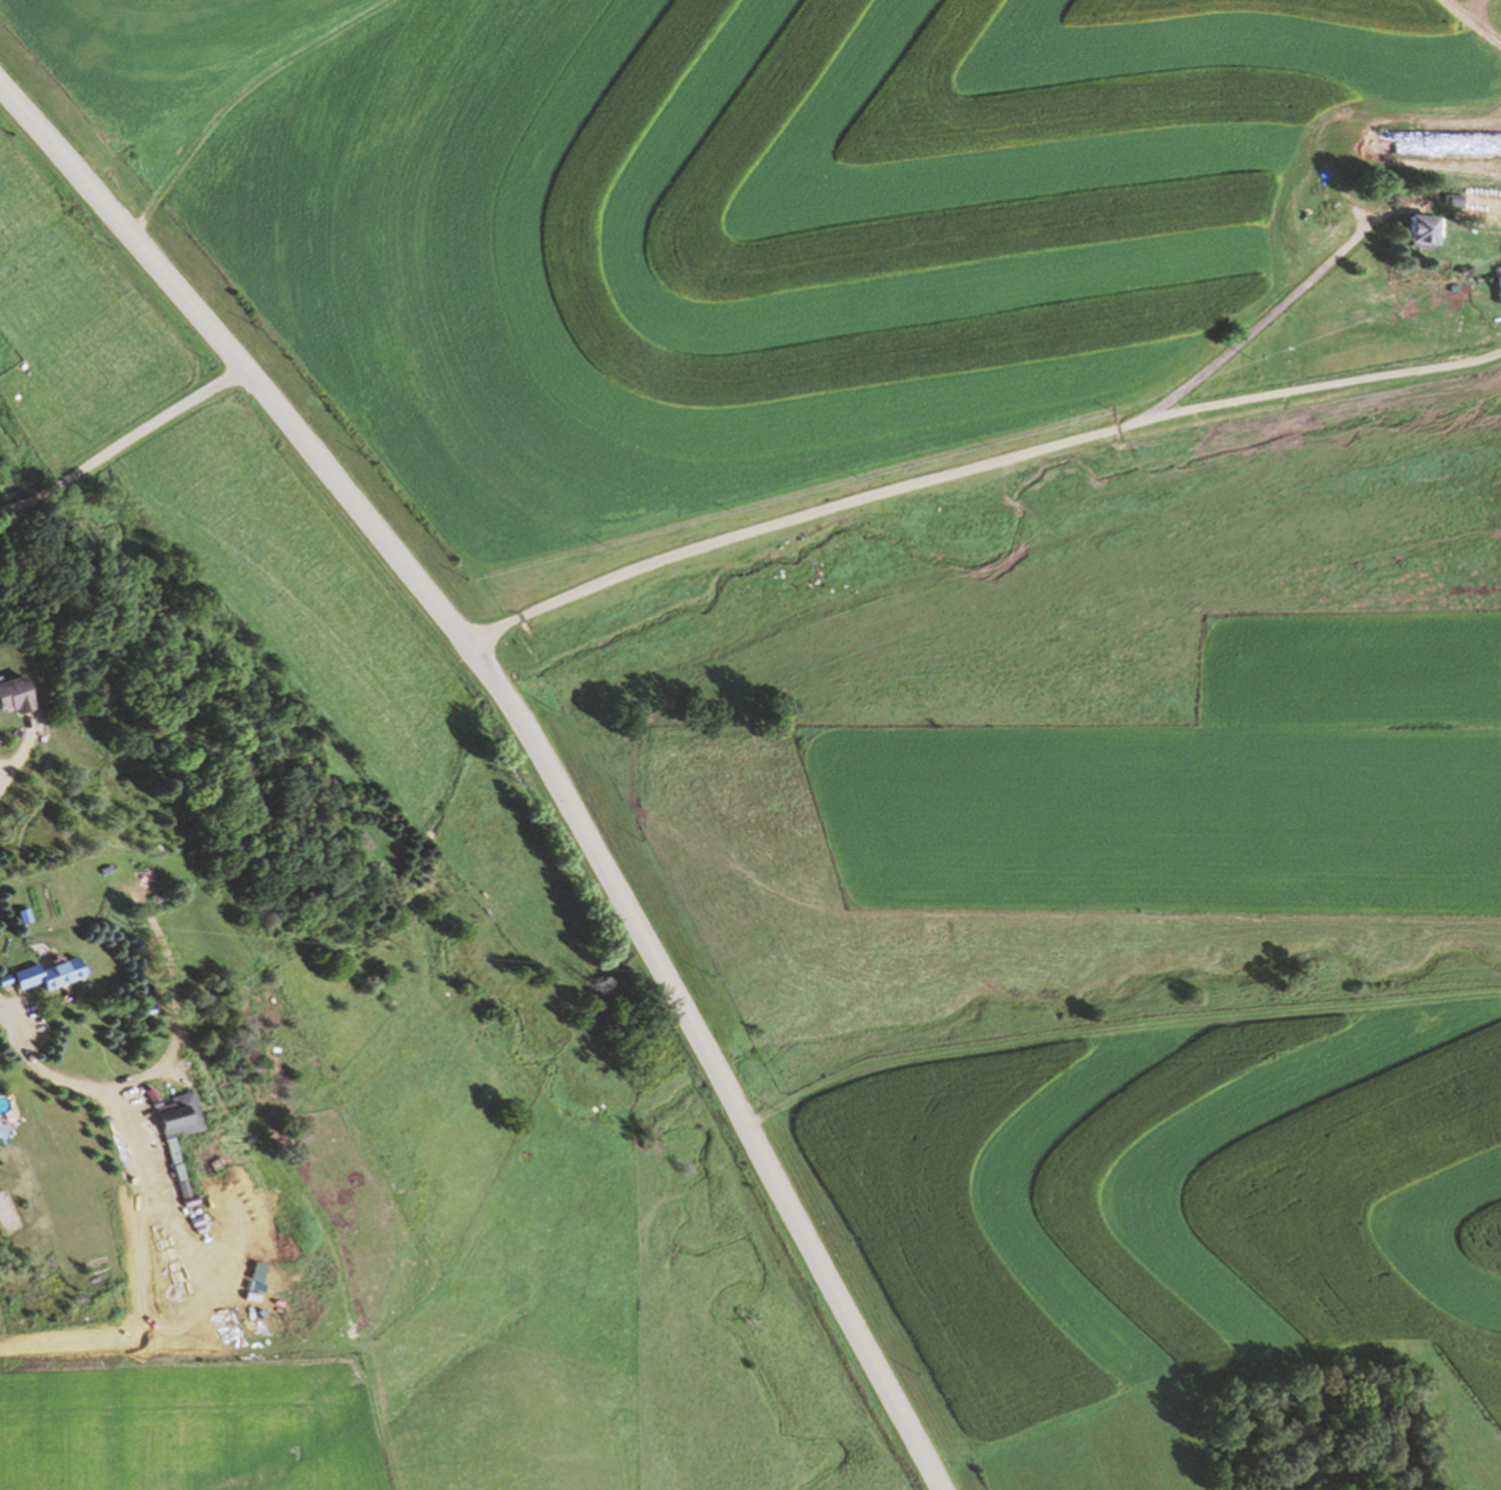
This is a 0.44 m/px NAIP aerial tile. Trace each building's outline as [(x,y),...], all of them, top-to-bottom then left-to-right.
[(1500,216),(1500,195),(1484,194),(1483,215),(1500,216)] [(1408,215),(1408,246),(1437,246),(1437,215),(1408,215)] [(12,706),(0,711),(0,681),(25,672),(39,707),(20,714),(18,707),(13,709),(12,706)] [(14,972),(40,962),(42,969),(79,956),(86,975),(49,989),(45,978),(20,987),(14,972)] [(156,1106),(164,1134),(181,1129),(183,1135),(205,1128),(193,1089),(172,1095),(174,1101),(156,1106)]
